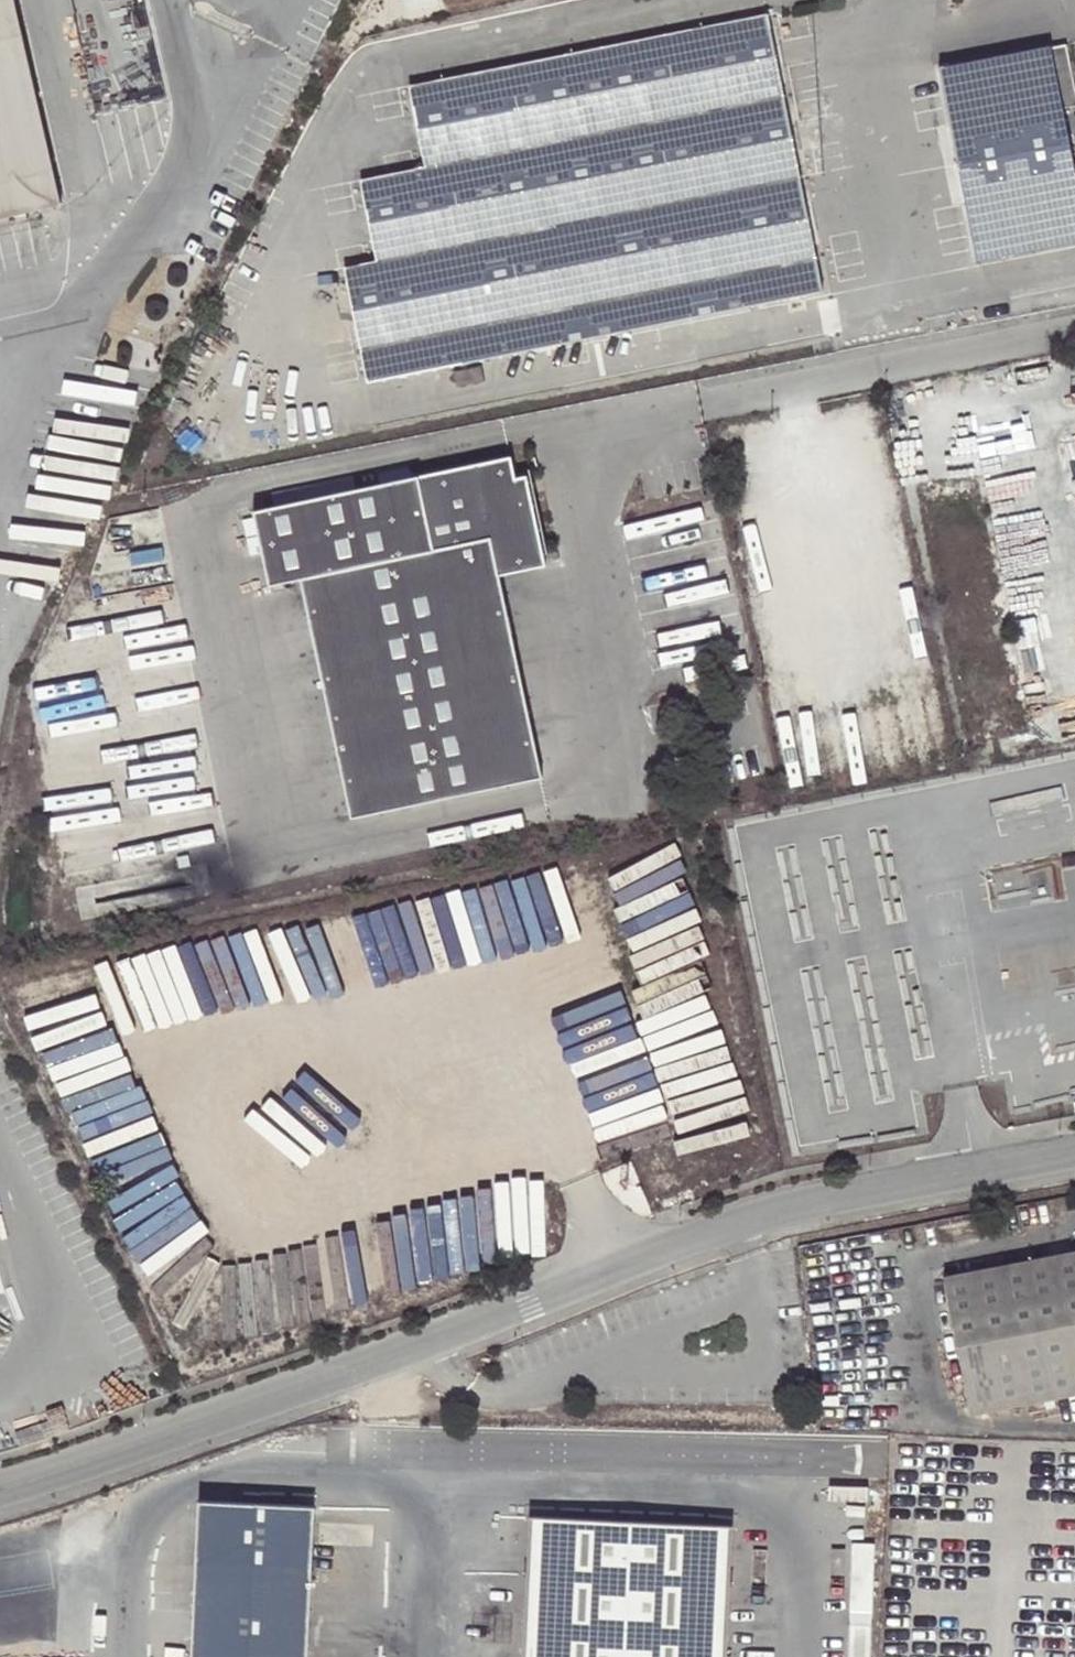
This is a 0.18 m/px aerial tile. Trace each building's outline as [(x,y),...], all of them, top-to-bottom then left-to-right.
[(59,206),(11,0),(0,0),(0,219),(59,206)] [(408,87),(423,168),(360,182),(376,261),(343,268),(367,383),(822,293),(767,16),(408,87)] [(1048,39),(939,62),(976,254),(1074,233),(1074,167),(1048,39)] [(381,483),(253,510),(269,585),(301,578),(352,817),(543,777),(500,575),(547,565),(527,474),(516,476),(511,455),(411,476),(381,483)] [(379,473),(381,483),(411,476),(409,467),(379,473)] [(180,867),(192,864),(189,854),(178,856),(180,867)] [(944,1278),(972,1417),(1074,1396),(1074,1253),(944,1278)] [(315,1505),(199,1499),(192,1656),(308,1656),(315,1505)] [(734,1521),(530,1512),(523,1656),(728,1656),(734,1521)]
